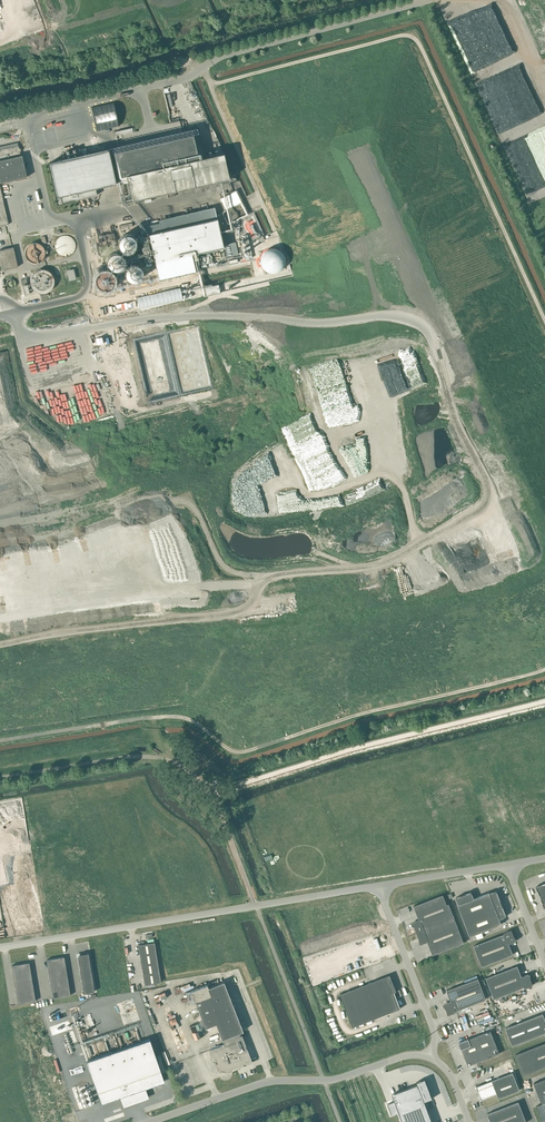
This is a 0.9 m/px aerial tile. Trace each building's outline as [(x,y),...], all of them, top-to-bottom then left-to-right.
[(92,109),(97,132),(118,128),(113,104),(92,109)] [(115,154),(114,155),(120,180),(127,179),(127,181),(132,201),(229,179),(224,156),(204,160),(199,162),(193,136),(115,154)] [(27,177),(22,155),(21,155),(20,151),(21,151),(20,148),(19,148),(18,146),(0,150),(0,183),(27,177)] [(108,150),(49,162),(50,165),(57,195),(60,194),(62,203),(97,195),(95,187),(115,182),(108,149),(108,150)] [(9,224),(3,200),(2,196),(0,187),(0,226),(9,224)] [(223,247),(218,224),(217,218),(217,217),(214,207),(206,209),(202,210),(159,220),(159,223),(146,226),(155,263),(161,261),(215,249),(221,248),(223,247)] [(57,245),(55,245),(59,257),(77,252),(72,234),(56,240),(57,245)] [(227,257),(238,254),(236,243),(235,242),(224,244),(227,257)] [(13,247),(0,250),(0,258),(3,270),(18,267),(13,247)] [(45,256),(45,247),(36,247),(36,249),(32,249),(32,255),(35,255),(34,256),(41,256),(45,256)] [(127,248),(119,250),(119,255),(122,266),(117,267),(113,267),(115,271),(107,270),(107,274),(109,282),(116,283),(120,282),(121,278),(120,277),(124,275),(118,275),(129,272),(122,271),(126,270),(127,264),(133,263),(132,261),(133,252),(132,248),(127,248)] [(284,276),(283,250),(261,251),(262,276),(284,276)] [(76,279),(74,269),(66,270),(69,281),(76,279)] [(30,293),(26,279),(21,280),(24,295),(30,293)] [(218,284),(204,287),(206,295),(206,296),(220,293),(220,292),(218,284)] [(303,464),(308,482),(319,479),(318,474),(310,476),(308,469),(312,468),(311,465),(314,464),(313,462),(303,464)] [(536,886),(544,908),(544,907),(544,883),(536,886)] [(499,919),(506,916),(496,891),(490,893),(489,892),(474,898),(471,892),(456,898),(459,904),(458,905),(470,936),(501,924),(499,919)] [(433,955),(464,943),(449,903),(447,904),(443,895),(414,906),(419,919),(415,921),(412,923),(415,928),(419,938),(420,943),(423,943),(427,941),(433,955)] [(504,934),(473,946),(482,967),(513,954),(509,944),(516,941),(515,940),(516,940),(513,935),(511,930),(503,933),(504,934)] [(138,945),(144,985),(161,982),(154,942),(138,945)] [(94,991),(88,953),(79,954),(77,957),(83,993),(94,991)] [(70,995),(64,957),(46,960),(53,998),(70,995)] [(18,1004),(35,1001),(29,962),(11,965),(18,1004)] [(517,966),(486,978),(494,999),(524,987),(525,988),(533,985),(531,979),(530,974),(529,974),(528,974),(522,976),(517,966)] [(398,1009),(394,998),(398,997),(390,975),(340,994),(353,1027),(401,1008),(400,1008),(398,1009)] [(486,999),(478,978),(447,990),(451,1001),(444,1003),(444,1004),(443,1005),(446,1009),(448,1015),(456,1011),(486,999)] [(243,1030),(242,1030),(223,982),(208,988),(207,984),(185,993),(187,998),(188,1000),(190,1004),(195,1002),(205,1027),(215,1023),(224,1044),(210,1050),(213,1058),(215,1057),(216,1062),(217,1063),(217,1064),(218,1065),(219,1066),(220,1067),(221,1068),(222,1068),(223,1069),(225,1069),(226,1069),(228,1069),(229,1069),(230,1069),(231,1068),(236,1067),(240,1065),(240,1066),(252,1062),(241,1035),(240,1036),(239,1032),(243,1031),(243,1030)] [(194,984),(190,986),(189,983),(179,987),(179,986),(174,988),(176,994),(195,987),(194,984)] [(154,996),(158,1007),(161,1006),(158,1000),(169,996),(167,991),(154,996)] [(485,1014),(491,1013),(488,1005),(483,1007),(485,1014)] [(170,1016),(167,1017),(172,1030),(174,1029),(172,1021),(171,1019),(173,1018),(174,1020),(177,1028),(180,1027),(175,1014),(172,1015),(171,1013),(169,1014),(170,1016)] [(543,1013),(523,1021),(505,1028),(512,1045),(544,1033),(544,1019),(543,1013)] [(190,1026),(195,1039),(202,1036),(197,1023),(190,1026)] [(499,1053),(491,1032),(491,1030),(459,1043),(461,1049),(462,1049),(468,1066),(499,1053)] [(149,1039),(86,1060),(101,1102),(164,1081),(149,1039)] [(515,1054),(524,1075),(544,1067),(544,1043),(515,1054)] [(513,1072),(492,1080),(476,1086),(481,1100),(497,1094),(499,1098),(520,1090),(513,1072)] [(424,1101),(433,1098),(425,1079),(416,1082),(417,1084),(392,1094),(395,1101),(387,1104),(391,1114),(398,1112),(402,1121),(432,1121),(424,1101)] [(534,1083),(538,1094),(542,1104),(536,1106),(539,1114),(544,1112),(544,1079),(534,1083)] [(538,1094),(487,1114),(490,1121),(527,1121),(540,1117),(539,1114),(536,1106),(542,1104),(538,1094)]
